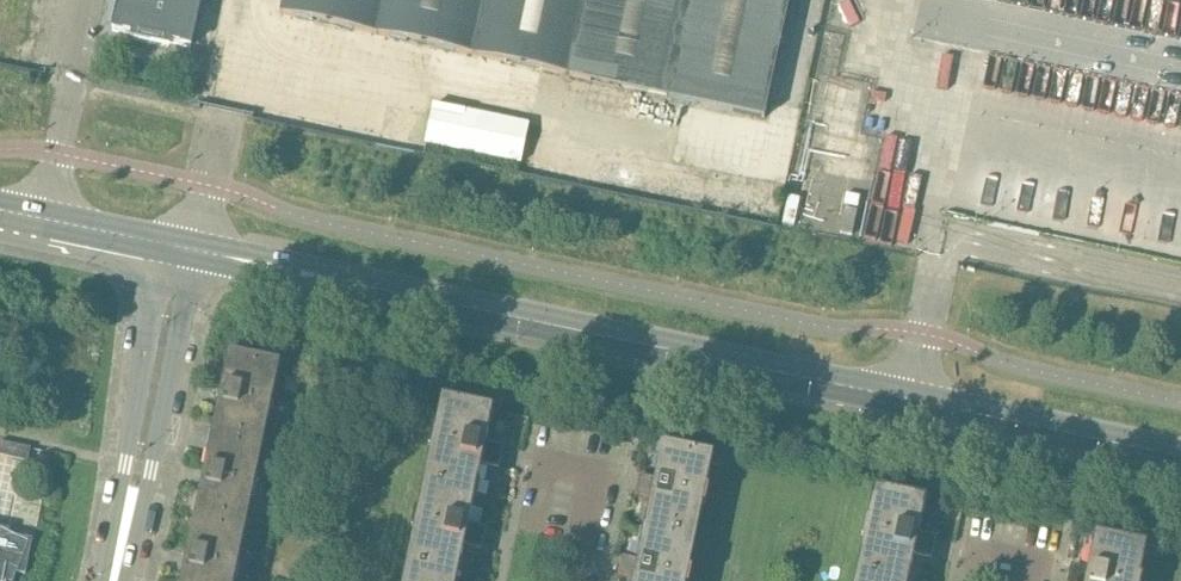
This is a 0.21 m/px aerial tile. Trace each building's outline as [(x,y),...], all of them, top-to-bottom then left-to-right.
[(230,357),(215,427),(213,435),(263,446),(280,368),(230,357)] [(486,444),(492,412),(442,401),(436,434),(433,433),(429,452),(432,453),(426,479),(477,489),(482,464),(499,467),(503,447),(486,444)] [(213,435),(202,488),(195,517),(246,527),(263,446),(213,435)] [(0,442),(0,455),(29,462),(31,449),(0,442)] [(713,458),(662,447),(656,479),(639,476),(635,496),(652,499),(646,528),(696,537),(713,458)] [(486,529),(469,525),(477,489),(426,479),(419,515),(416,515),(412,534),(415,534),(409,562),(460,573),(465,545),(482,549),(486,529)] [(935,539),(935,538),(918,534),(925,502),(875,491),(868,523),(865,523),(861,542),(863,542),(856,573),(890,580),(908,580),(914,554),(931,558),(935,539)] [(182,580),(234,580),(246,527),(195,517),(182,580)] [(639,561),(622,558),(618,577),(635,580),(687,580),(696,537),(646,528),(639,561)] [(16,574),(27,576),(34,541),(0,534),(0,580),(15,580),(16,574)] [(1139,580),(1145,548),(1095,538),(1089,569),(1072,566),(1068,580),(1141,580),(1139,580)] [(460,573),(409,562),(405,580),(458,580),(460,573)]
